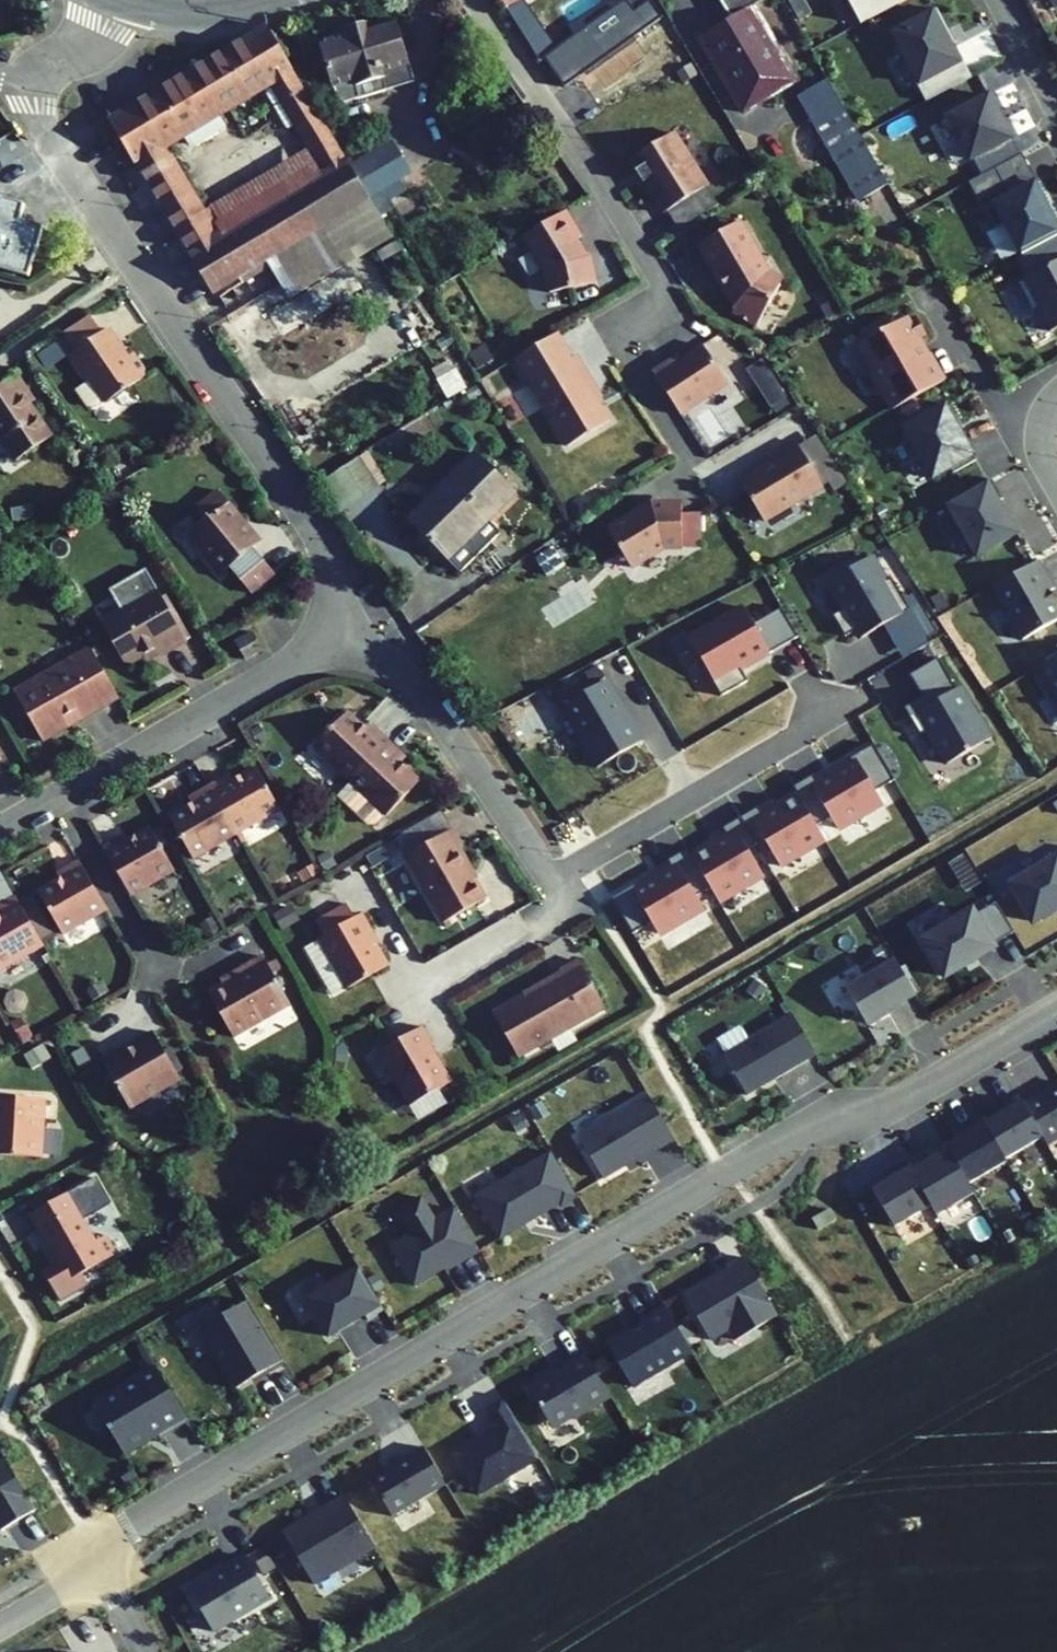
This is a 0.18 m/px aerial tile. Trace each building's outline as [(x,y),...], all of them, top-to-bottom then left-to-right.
[(505,8),(519,0),(499,0),(505,8)] [(507,12),(537,59),(556,46),(525,0),(507,12)] [(654,3),(652,0),(622,0),(611,7),(622,23),(654,3)] [(742,111),(794,81),(751,8),(764,0),(720,0),(732,19),(699,38),(742,111)] [(859,25),(906,0),(846,0),(859,25)] [(1053,9),(1056,7),(1056,0),(1049,0),(1053,9)] [(543,58),(562,86),(633,38),(622,23),(611,7),(556,46),(537,59),(539,61),(543,58)] [(954,43),(936,9),(891,33),(918,84),(916,84),(925,101),(941,93),(971,77),(962,61),(959,62),(950,45),(954,43)] [(320,44),(332,86),(353,79),(359,98),(413,83),(396,22),(367,30),(366,25),(346,31),(348,36),(336,39),(320,44)] [(292,70),(266,27),(155,92),(181,136),(263,87),(272,81),(298,125),(312,149),(327,175),(324,177),(345,213),(367,200),(369,199),(350,167),(347,163),(346,163),(291,71),(292,70)] [(346,31),(335,34),(336,39),(348,36),(346,31)] [(676,72),(682,83),(697,75),(691,64),(676,72)] [(332,86),(337,105),(359,98),(353,79),(332,86)] [(797,96),(858,200),(886,184),(826,79),(797,96)] [(263,87),(289,131),(298,125),(272,81),(263,87)] [(1015,137),(987,91),(945,110),(970,159),(1015,137)] [(136,103),(162,147),(181,136),(155,92),(136,103)] [(262,263),(322,227),(301,191),(241,226),(235,214),(218,224),(210,210),(201,215),(162,147),(136,103),(108,120),(134,164),(135,163),(211,294),(223,287),(227,293),(270,268),(269,266),(266,268),(262,263)] [(887,149),(877,133),(865,141),(874,157),(887,149)] [(660,194),(670,209),(706,187),(673,134),(632,159),(638,169),(636,170),(643,182),(645,181),(652,191),(660,194)] [(369,199),(375,208),(405,190),(399,179),(409,173),(391,143),(350,167),(369,199)] [(312,149),(210,210),(218,224),(235,214),(241,226),(301,191),(322,227),(262,263),(266,268),(269,266),(270,268),(280,284),(382,223),(367,200),(345,213),(324,177),(327,175),(312,149)] [(472,164),(478,176),(491,170),(485,157),(472,164)] [(1033,184),(983,210),(993,230),(1004,224),(1021,255),(1029,251),(1056,236),(1056,229),(1033,184)] [(751,192),(757,201),(767,194),(761,185),(751,192)] [(28,276),(43,227),(19,220),(24,204),(2,198),(0,204),(0,268),(28,276)] [(544,274),(548,293),(594,283),(588,253),(584,254),(576,239),(580,236),(565,211),(522,237),(544,274)] [(280,284),(289,299),(391,238),(382,223),(280,284)] [(735,223),(697,245),(736,307),(732,313),(756,327),(780,284),(765,276),(758,262),(762,260),(748,235),(743,237),(735,223)] [(1016,283),(1032,313),(1038,309),(1050,332),(1056,328),(1056,262),(1016,283)] [(267,316),(279,336),(359,288),(347,268),(267,316)] [(88,315),(62,333),(74,351),(100,333),(88,315)] [(920,343),(905,318),(858,345),(874,372),(872,378),(878,390),(884,391),(894,408),(943,380),(929,354),(924,357),(917,344),(920,343)] [(103,400),(105,404),(147,375),(132,352),(126,356),(107,328),(100,333),(74,351),(68,356),(86,383),(90,381),(103,400)] [(514,359),(567,447),(609,421),(588,387),(593,384),(576,356),(571,359),(556,334),(514,359)] [(46,363),(70,347),(64,338),(40,354),(46,363)] [(652,373),(680,415),(728,384),(702,345),(675,363),(670,366),(668,363),(652,373)] [(437,379),(447,398),(466,388),(456,369),(437,379)] [(52,436),(29,404),(31,403),(23,391),(26,389),(16,374),(0,385),(0,437),(16,461),(52,436)] [(86,383),(76,390),(86,405),(94,407),(103,400),(90,381),(86,383)] [(766,396),(774,409),(788,401),(780,388),(766,396)] [(947,404),(904,428),(909,438),(904,440),(915,459),(920,456),(932,478),(950,468),(953,473),(976,460),(960,432),(958,433),(953,425),(957,422),(947,404)] [(847,481),(816,434),(797,445),(822,486),(829,482),(834,489),(847,481)] [(737,478),(762,522),(822,486),(797,445),(795,441),(772,455),(772,460),(762,466),(758,465),(737,478)] [(408,519),(460,572),(500,532),(487,519),(514,493),(475,454),(408,519)] [(1002,499),(991,480),(946,505),(976,557),(1017,534),(998,501),(1002,499)] [(102,499),(107,508),(126,497),(121,488),(102,499)] [(250,593),(274,573),(252,547),(260,541),(253,532),(250,534),(239,534),(241,523),(244,521),(216,489),(202,501),(201,512),(205,518),(186,531),(221,574),(228,568),(250,593)] [(607,529),(629,567),(662,547),(700,547),(700,512),(681,512),(681,503),(651,503),(607,529)] [(253,532),(244,521),(241,523),(239,534),(250,534),(253,532)] [(4,532),(0,535),(0,547),(9,542),(4,532)] [(884,582),(870,557),(828,580),(843,608),(833,614),(845,635),(856,630),(860,637),(883,624),(909,609),(907,605),(891,579),(884,582)] [(1037,561),(992,586),(1022,640),(1056,620),(1056,605),(1049,591),(1053,589),(1037,561)] [(157,656),(186,639),(146,568),(108,590),(121,612),(101,623),(125,665),(153,649),(157,656)] [(921,597),(907,605),(909,609),(883,624),(903,658),(946,633),(921,597)] [(59,607),(71,627),(75,624),(64,604),(59,607)] [(752,624),(742,608),(690,639),(722,695),(746,681),(739,667),(797,635),(780,608),(752,624)] [(13,691),(41,741),(118,697),(89,648),(13,691)] [(1034,669),(1049,696),(1051,694),(1056,705),(1056,656),(1034,669)] [(988,740),(936,658),(909,674),(921,697),(904,710),(919,735),(927,731),(946,763),(988,740)] [(632,748),(595,687),(554,711),(577,747),(573,750),(586,774),(632,748)] [(313,746),(349,781),(388,740),(375,728),(370,734),(365,729),(346,711),(313,746)] [(249,729),(257,744),(266,738),(258,724),(249,729)] [(375,728),(371,724),(365,729),(370,734),(375,728)] [(385,815),(419,780),(400,762),(395,757),(400,752),(388,740),(349,781),(351,782),(384,813),(385,815)] [(400,762),(405,757),(400,752),(395,757),(400,762)] [(817,786),(799,797),(804,806),(821,836),(834,828),(841,839),(887,813),(881,802),(900,792),(878,756),(855,770),(857,774),(822,794),(817,786)] [(279,809),(255,767),(232,780),(226,784),(222,777),(207,785),(235,834),(279,809)] [(232,780),(228,774),(222,777),(226,784),(232,780)] [(368,823),(374,824),(384,813),(351,782),(339,796),(368,823)] [(192,859),(235,834),(207,785),(193,794),(196,800),(191,804),(168,817),(192,859)] [(193,794),(187,797),(191,804),(196,800),(193,794)] [(821,836),(804,806),(770,826),(764,818),(729,840),(733,847),(697,868),(715,899),(723,910),(744,897),(747,902),(771,887),(754,859),(771,850),(786,877),(811,863),(808,860),(828,848),(821,836)] [(400,834),(410,851),(448,828),(438,811),(400,834)] [(172,870),(148,828),(125,841),(119,845),(115,838),(101,846),(129,895),(172,870)] [(404,856),(443,924),(485,899),(456,849),(460,846),(451,829),(404,856)] [(125,841),(122,834),(115,838),(119,845),(125,841)] [(202,869),(239,848),(232,837),(196,859),(202,869)] [(369,856),(374,866),(388,858),(382,848),(369,856)] [(317,858),(324,871),(336,865),(328,851),(317,858)] [(1011,885),(1032,921),(1056,906),(1056,857),(1011,885)] [(62,933),(105,908),(77,860),(62,868),(66,875),(61,878),(38,891),(62,933)] [(697,868),(692,860),(674,871),(678,878),(644,899),(641,895),(618,908),(638,945),(656,934),(663,944),(708,918),(703,906),(715,899),(697,868)] [(296,873),(302,883),(317,875),(311,864),(296,873)] [(62,868),(57,872),(61,878),(66,875),(62,868)] [(395,875),(406,897),(421,890),(409,868),(395,875)] [(19,902),(43,944),(55,937),(31,895),(19,902)] [(42,944),(14,896),(0,904),(0,906),(3,911),(0,913),(0,968),(42,944)] [(971,910),(922,939),(944,976),(993,947),(991,944),(1013,932),(995,902),(973,914),(971,910)] [(354,917),(346,904),(315,921),(323,935),(320,939),(331,958),(316,966),(331,994),(346,985),(348,988),(387,965),(370,936),(373,934),(361,913),(354,917)] [(273,915),(281,929),(295,921),(287,907),(273,915)] [(198,924),(206,938),(220,930),(212,915),(198,924)] [(320,939),(305,947),(316,966),(331,958),(320,939)] [(207,992),(232,1037),(289,1004),(271,972),(266,964),(262,956),(245,966),(247,969),(207,992)] [(271,972),(280,967),(275,959),(266,964),(271,972)] [(493,1014),(517,1056),(604,1006),(578,960),(560,971),(562,975),(493,1014)] [(915,995),(895,960),(845,989),(865,1023),(898,1003),(899,1004),(915,995)] [(84,990),(91,1002),(108,992),(102,980),(84,990)] [(815,1054),(791,1014),(722,1054),(746,1095),(815,1054)] [(10,1024),(22,1044),(31,1039),(20,1018),(10,1024)] [(408,1106),(450,1082),(429,1046),(432,1044),(422,1026),(378,1052),(408,1106)] [(104,1064),(129,1109),(148,1098),(147,1096),(179,1078),(154,1032),(134,1044),(135,1047),(104,1064)] [(42,1043),(49,1055),(59,1050),(52,1037),(42,1043)] [(21,1053),(26,1062),(37,1056),(32,1046),(21,1053)] [(1022,1104),(1045,1143),(1056,1136),(1056,1084),(1022,1104)] [(1022,1104),(1017,1095),(1002,1103),(1006,1110),(983,1124),(1003,1158),(1041,1136),(1022,1104)] [(673,1140),(647,1096),(578,1137),(602,1179),(657,1146),(658,1149),(673,1140)] [(41,1157),(44,1099),(0,1097),(0,1155),(41,1157)] [(1005,1161),(980,1118),(965,1127),(968,1133),(945,1146),(967,1184),(1005,1161)] [(967,1184),(945,1146),(928,1155),(931,1160),(910,1172),(930,1206),(935,1215),(973,1193),(967,1184)] [(576,1195),(549,1150),(473,1195),(498,1237),(558,1202),(560,1205),(576,1195)] [(910,1172),(904,1163),(890,1171),(893,1177),(871,1190),(893,1227),(930,1206),(910,1172)] [(50,1268),(60,1285),(114,1254),(104,1236),(94,1242),(66,1193),(29,1214),(57,1263),(50,1268)] [(479,1252),(453,1209),(434,1220),(421,1198),(398,1211),(411,1234),(390,1246),(414,1286),(452,1263),(454,1266),(479,1252)] [(829,1210),(811,1220),(818,1231),(835,1220),(829,1210)] [(777,1315),(743,1257),(726,1267),(729,1272),(720,1277),(718,1275),(683,1296),(709,1340),(728,1329),(735,1340),(777,1315)] [(383,1311),(358,1268),(305,1300),(327,1337),(364,1316),(367,1320),(383,1311)] [(284,1363),(247,1302),(200,1330),(235,1389),(263,1373),(264,1375),(284,1363)] [(690,1351),(664,1306),(641,1320),(640,1323),(642,1327),(631,1334),(629,1330),(606,1344),(631,1386),(690,1351)] [(610,1398),(584,1355),(554,1372),(553,1370),(526,1385),(551,1428),(573,1416),(575,1419),(610,1398)] [(187,1420),(155,1366),(130,1381),(126,1388),(98,1405),(110,1425),(107,1427),(122,1452),(147,1438),(145,1436),(155,1430),(159,1436),(187,1420)] [(538,1459),(503,1400),(487,1410),(497,1427),(483,1435),(484,1438),(477,1442),(475,1439),(451,1453),(476,1495),(538,1459)] [(445,1485),(422,1447),(369,1478),(391,1516),(445,1485)] [(4,1457),(0,1460),(0,1530),(34,1509),(4,1457)] [(374,1548),(343,1496),(314,1514),(313,1517),(307,1521),(306,1519),(282,1533),(313,1584),(374,1548)] [(269,1598),(244,1556),(223,1569),(224,1572),(212,1579),(211,1576),(188,1590),(212,1631),(269,1598)]
